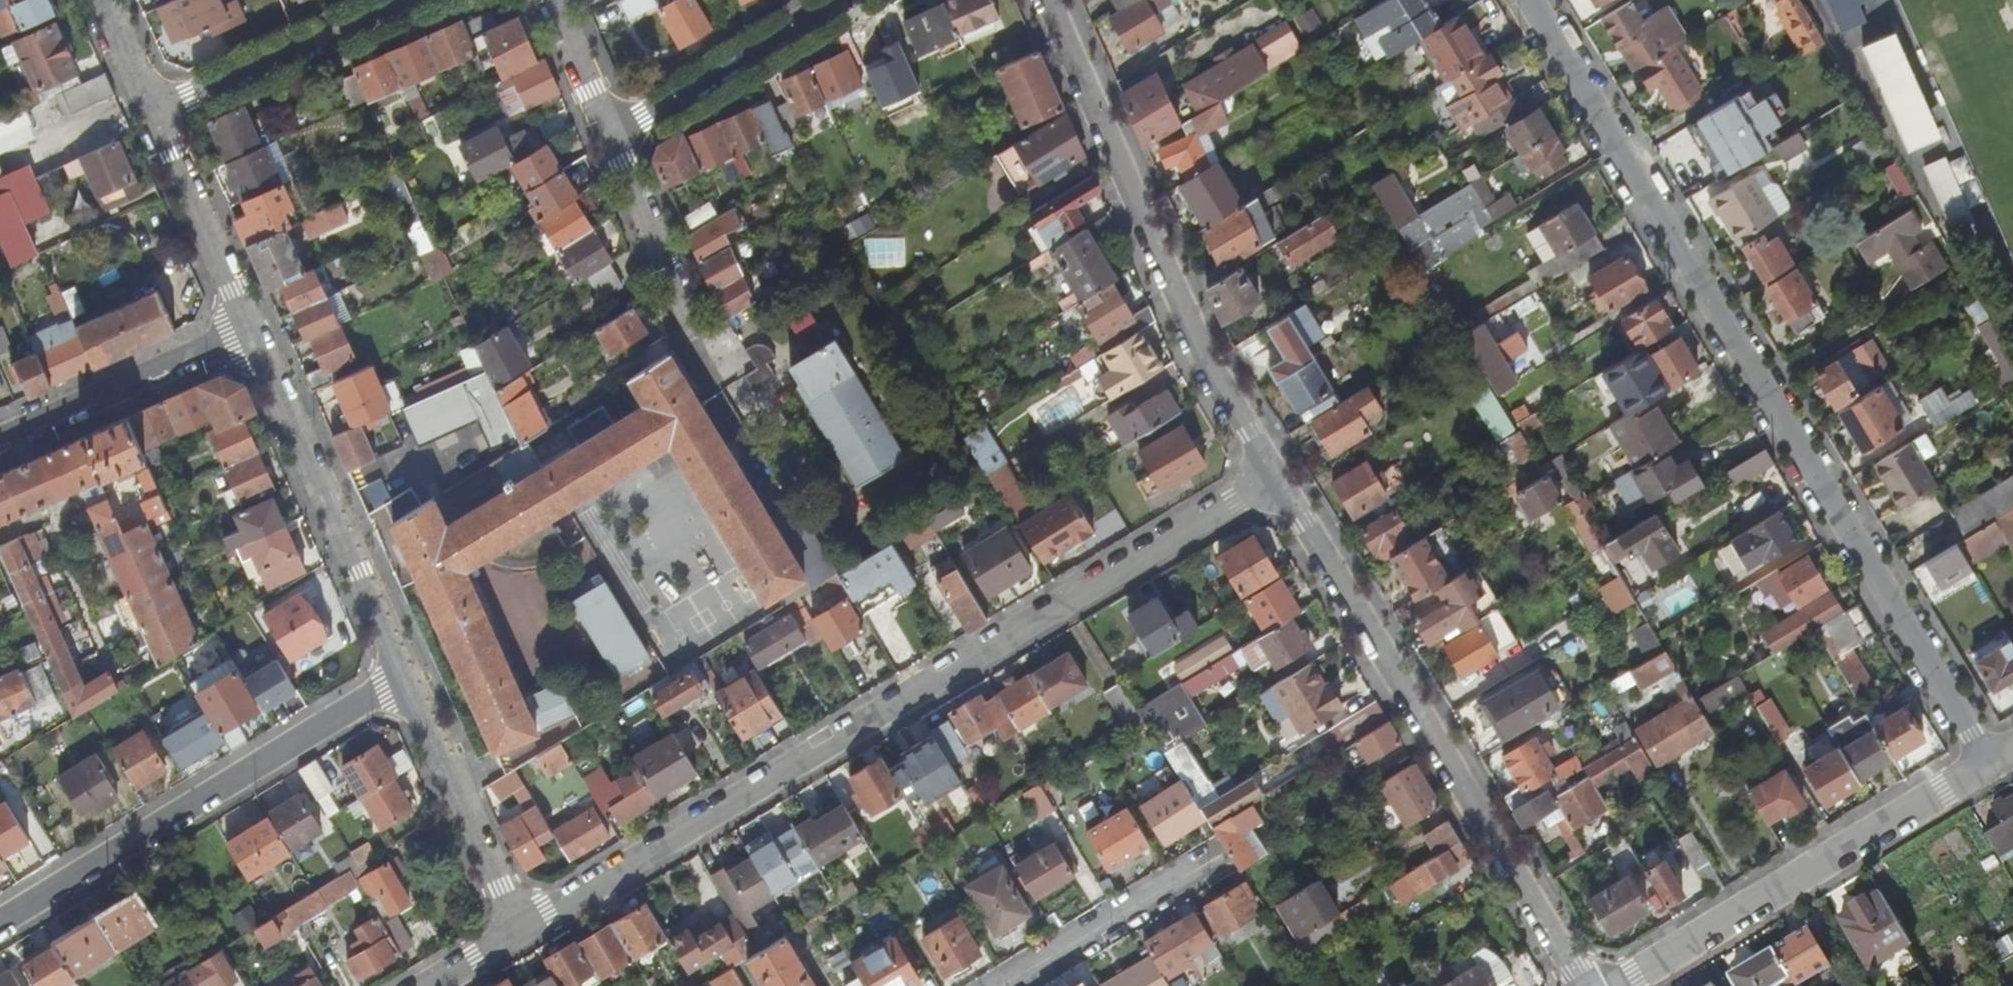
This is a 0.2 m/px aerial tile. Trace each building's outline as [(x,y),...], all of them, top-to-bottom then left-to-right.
[(4,35),(52,13),(60,9),(55,0),(19,0),(0,9),(0,27),(4,35)] [(19,0),(0,0),(0,9),(19,0)] [(176,40),(205,27),(206,30),(211,27),(214,34),(248,19),(239,0),(236,0),(223,6),(220,0),(173,0),(161,5),(176,40)] [(631,18),(659,5),(656,0),(622,0),(631,18)] [(681,44),(712,26),(696,0),(680,0),(661,10),(681,44)] [(959,35),(996,19),(987,0),(946,0),(944,1),(945,3),(959,35)] [(1112,15),(1118,12),(1111,0),(1104,0),(1112,15)] [(1118,12),(1112,15),(1109,17),(1131,53),(1163,34),(1153,16),(1172,4),(1179,0),(1137,0),(1118,12)] [(1118,12),(1137,0),(1111,0),(1118,12)] [(1372,34),(1374,33),(1389,57),(1420,38),(1438,27),(1421,0),(1384,0),(1356,17),(1360,24),(1365,22),(1372,34)] [(1595,8),(1608,0),(1590,0),(1595,8)] [(1809,51),(1825,42),(1800,0),(1778,0),(1782,8),(1809,51)] [(1625,48),(1637,68),(1674,45),(1681,41),(1662,10),(1642,23),(1629,2),(1602,18),(1621,50),(1625,48)] [(945,3),(905,21),(919,52),(959,35),(945,3)] [(1153,16),(1163,34),(1183,22),(1172,4),(1153,16)] [(1777,12),(1803,55),(1809,51),(1782,8),(1777,12)] [(1726,14),(1741,40),(1744,38),(1736,23),(1739,21),(1733,9),(1726,14)] [(848,31),(857,52),(863,63),(895,43),(881,11),(848,31)] [(425,37),(440,72),(478,55),(471,40),(484,34),(499,26),(493,12),(465,25),(463,21),(425,37)] [(4,35),(0,36),(0,37),(4,45),(56,22),(52,13),(4,35)] [(1420,38),(1447,81),(1449,79),(1485,58),(1458,14),(1438,27),(1420,38)] [(499,26),(484,34),(494,56),(528,39),(519,16),(499,26)] [(1943,123),(1936,126),(1896,36),(1903,33),(1895,17),(1888,20),(1893,31),(1864,44),(1911,150),(1940,136),(1943,142),(1950,139),(1943,123)] [(1288,18),(1260,33),(1277,63),(1305,48),(1288,18)] [(23,56),(36,86),(31,88),(37,102),(83,81),(56,22),(4,45),(1,46),(9,63),(23,56)] [(810,68),(825,101),(862,84),(850,56),(857,52),(848,31),(838,37),(845,51),(810,68)] [(390,53),(405,87),(414,84),(440,72),(425,37),(390,53)] [(1032,38),(991,56),(996,69),(997,68),(1038,51),(1032,38)] [(528,39),(494,56),(504,80),(538,62),(528,39)] [(1802,55),(1816,78),(1839,65),(1825,42),(1809,51),(1803,55),(1802,55)] [(1637,68),(1649,89),(1657,84),(1671,107),(1675,104),(1696,91),(1701,89),(1674,45),(1637,68)] [(1123,95),(1146,147),(1181,124),(1218,102),(1229,95),(1267,72),(1252,46),(1183,88),(1185,92),(1169,101),(1155,75),(1123,95)] [(1621,50),(1633,70),(1637,68),(1625,48),(1621,50)] [(997,68),(1011,97),(1051,80),(1038,51),(997,68)] [(357,74),(368,101),(370,103),(371,103),(375,110),(399,100),(395,92),(405,87),(390,53),(354,69),(357,74)] [(1449,79),(1460,97),(1446,106),(1461,131),(1482,118),(1501,106),(1510,101),(1501,87),(1508,83),(1490,55),(1485,58),(1449,79)] [(504,80),(492,86),(509,118),(560,94),(544,59),(538,62),(504,80)] [(782,82),(796,114),(825,101),(810,68),(782,82)] [(83,81),(37,102),(36,102),(44,121),(72,109),(73,112),(116,93),(106,71),(83,81)] [(341,81),(353,108),(368,101),(357,74),(341,81)] [(1760,81),(1669,137),(1677,150),(1726,121),(1742,111),(1746,109),(1747,110),(1769,96),(1766,91),(1774,86),(1769,78),(1761,83),(1760,81)] [(1051,80),(1011,97),(1024,126),(1064,109),(1051,80)] [(1501,87),(1510,101),(1517,96),(1508,83),(1501,87)] [(405,87),(420,122),(429,118),(414,84),(405,87)] [(1696,91),(1675,104),(1679,110),(1699,97),(1696,91)] [(1511,126),(1515,134),(1513,136),(1522,152),(1553,133),(1539,109),(1533,113),(1521,94),(1517,96),(1510,101),(1501,106),(1509,121),(1512,125),(1511,126)] [(1218,102),(1224,114),(1236,107),(1229,95),(1218,102)] [(718,123),(733,155),(767,139),(773,155),(794,146),(787,131),(798,127),(787,103),(774,109),(771,101),(753,109),(752,108),(718,123)] [(1218,102),(1181,124),(1188,137),(1161,150),(1167,166),(1172,163),(1176,172),(1181,170),(1186,181),(1220,160),(1221,160),(1215,151),(1206,157),(1198,137),(1228,121),(1224,114),(1218,102)] [(1482,118),(1485,122),(1490,132),(1509,121),(1501,106),(1482,118)] [(32,123),(25,107),(0,118),(0,137),(32,123)] [(211,124),(228,163),(263,147),(245,108),(211,124)] [(1742,111),(1726,121),(1729,127),(1746,117),(1742,111)] [(1016,143),(1040,181),(1084,154),(1065,112),(1016,143)] [(1485,122),(1469,132),(1474,142),(1490,132),(1485,122)] [(685,138),(701,170),(733,155),(718,123),(685,138)] [(1768,134),(1775,145),(1789,136),(1782,125),(1768,134)] [(460,146),(479,180),(538,148),(528,128),(503,141),(496,127),(460,146)] [(655,160),(667,185),(701,170),(685,138),(682,132),(660,145),(655,160)] [(1522,152),(1532,168),(1536,166),(1541,174),(1564,160),(1559,152),(1563,149),(1553,133),(1522,152)] [(1789,136),(1775,145),(1783,159),(1803,147),(1795,133),(1789,136)] [(375,143),(392,180),(401,176),(394,159),(385,138),(375,143)] [(118,140),(83,155),(107,209),(141,193),(118,140)] [(266,146),(273,161),(281,157),(274,142),(266,146)] [(513,165),(529,191),(562,170),(547,145),(513,165)] [(234,177),(227,180),(230,188),(238,185),(244,200),(282,183),(291,180),(281,157),(273,161),(266,146),(263,147),(228,163),(234,177)] [(1240,148),(1225,157),(1230,166),(1245,157),(1240,148)] [(905,160),(922,199),(941,188),(925,151),(905,160)] [(737,159),(745,177),(753,174),(745,155),(737,159)] [(1719,155),(1675,181),(1686,199),(1730,172),(1719,155)] [(10,188),(13,187),(0,157),(0,193),(10,188)] [(1179,185),(1203,230),(1241,207),(1220,168),(1223,166),(1220,160),(1186,181),(1179,185)] [(1325,169),(1345,201),(1358,192),(1339,161),(1325,169)] [(1888,167),(1906,197),(1915,192),(1897,162),(1888,167)] [(963,167),(947,177),(950,182),(965,173),(963,167)] [(1373,185),(1398,227),(1416,215),(1397,183),(1407,177),(1401,168),(1395,171),(1373,185)] [(562,170),(529,191),(537,205),(531,209),(539,221),(574,199),(570,193),(574,190),(562,170)] [(1031,212),(1053,247),(1071,236),(1067,229),(1085,218),(1078,206),(1101,191),(1093,173),(1031,212)] [(1950,220),(1970,211),(1954,174),(1935,183),(1950,220)] [(1722,214),(1738,241),(1776,217),(1750,175),(1709,200),(1719,215),(1722,214)] [(10,188),(26,224),(54,211),(38,176),(13,187),(10,188)] [(1472,182),(1495,219),(1519,205),(1513,194),(1497,203),(1481,177),(1472,182)] [(1468,203),(1483,227),(1495,219),(1472,182),(1426,209),(1435,222),(1468,203)] [(244,200),(250,212),(236,218),(247,244),(286,227),(299,221),(282,183),(244,200)] [(1260,183),(1243,194),(1247,203),(1265,192),(1260,183)] [(1241,207),(1203,230),(1219,261),(1201,272),(1207,287),(1240,267),(1236,261),(1261,245),(1245,215),(1261,205),(1262,207),(1281,196),(1275,186),(1265,192),(1247,203),(1241,207)] [(0,193),(0,234),(13,264),(38,253),(26,224),(10,188),(0,193)] [(574,199),(539,221),(558,251),(593,230),(574,199)] [(713,201),(688,213),(693,224),(718,212),(713,201)] [(1541,224),(1558,252),(1551,256),(1562,274),(1604,249),(1576,202),(1541,224)] [(341,203),(302,220),(310,236),(349,219),(341,203)] [(722,215),(689,236),(701,263),(731,245),(726,235),(740,226),(732,209),(722,215)] [(1855,243),(1867,262),(1888,249),(1912,288),(1945,268),(1929,242),(1919,247),(1912,235),(1921,229),(1910,210),(1855,243)] [(1051,248),(1081,299),(1112,281),(1116,278),(1094,241),(1116,227),(1109,212),(1071,236),(1053,247),(1051,248)] [(1278,243),(1292,266),(1338,238),(1324,215),(1278,243)] [(421,221),(434,249),(440,245),(428,217),(421,221)] [(558,251),(578,283),(613,262),(601,243),(621,231),(614,217),(593,230),(558,251)] [(532,225),(551,256),(558,251),(539,221),(532,225)] [(1527,232),(1544,260),(1551,256),(1558,252),(1541,224),(1527,232)] [(247,244),(268,289),(281,283),(306,272),(286,227),(247,244)] [(1473,227),(1418,261),(1424,271),(1479,237),(1473,227)] [(1744,247),(1764,279),(1791,262),(1777,236),(1767,242),(1763,235),(1744,247)] [(869,236),(869,263),(908,262),(908,236),(869,236)] [(437,257),(446,277),(453,273),(440,245),(434,249),(437,257)] [(701,263),(713,291),(743,273),(731,245),(701,263)] [(1590,277),(1600,293),(1610,310),(1646,287),(1627,255),(1590,277)] [(1535,265),(1546,284),(1562,274),(1551,256),(1544,260),(1535,265)] [(426,262),(435,282),(446,277),(437,257),(426,262)] [(591,277),(602,297),(623,285),(612,264),(591,277)] [(743,273),(756,301),(766,295),(753,267),(743,273)] [(1207,287),(1223,322),(1259,299),(1240,267),(1207,287)] [(281,283),(294,311),(326,297),(314,269),(306,272),(281,283)] [(713,291),(726,320),(756,301),(743,273),(713,291)] [(1768,286),(1796,332),(1814,321),(1806,307),(1815,302),(1804,282),(1794,287),(1786,275),(1768,286)] [(1076,302),(1106,349),(1141,327),(1156,318),(1150,303),(1132,314),(1112,281),(1081,299),(1076,302)] [(1308,288),(1313,295),(1325,288),(1321,281),(1308,288)] [(78,325),(96,365),(178,328),(159,288),(90,319),(78,325)] [(1622,318),(1638,345),(1671,325),(1662,310),(1676,301),(1670,290),(1622,318)] [(52,296),(58,307),(68,303),(63,291),(52,296)] [(1587,300),(1597,317),(1610,310),(1600,293),(1587,300)] [(1449,312),(1457,326),(1459,330),(1462,334),(1475,327),(1455,294),(1442,302),(1449,312)] [(1507,295),(1476,314),(1481,323),(1497,314),(1512,304),(1507,295)] [(294,311),(307,340),(310,338),(339,325),(326,297),(294,311)] [(1965,307),(1977,327),(1991,318),(1979,299),(1965,307)] [(69,305),(78,325),(90,319),(81,300),(69,305)] [(1806,307),(1814,321),(1823,315),(1815,302),(1806,307)] [(1287,314),(1306,346),(1323,335),(1304,303),(1287,314)] [(633,307),(597,329),(600,334),(612,353),(648,331),(633,307)] [(1439,317),(1448,332),(1457,326),(1449,312),(1439,317)] [(1267,326),(1286,356),(1269,366),(1277,379),(1313,357),(1306,346),(1287,314),(1267,326)] [(1990,367),(2002,387),(2012,381),(2012,355),(1991,318),(1977,327),(1999,362),(1990,367)] [(1650,354),(1670,388),(1699,371),(1679,338),(1693,330),(1688,320),(1663,334),(1669,343),(1650,354)] [(32,337),(53,384),(89,368),(74,335),(66,339),(59,323),(31,336),(32,337)] [(1462,334),(1486,374),(1498,393),(1513,384),(1507,373),(1497,379),(1492,370),(1495,369),(1497,372),(1509,366),(1512,371),(1516,369),(1510,359),(1505,362),(1502,356),(1507,353),(1503,346),(1497,349),(1481,323),(1475,327),(1462,334)] [(12,348),(1,324),(0,325),(0,353),(12,348)] [(310,338),(322,365),(305,374),(313,390),(331,382),(344,376),(339,365),(355,358),(341,325),(339,325),(310,338)] [(477,345),(485,365),(498,357),(510,376),(529,364),(507,327),(477,345)] [(1102,351),(1112,367),(1095,378),(1098,383),(1096,386),(1095,390),(1098,394),(1102,395),(1105,394),(1109,400),(1163,366),(1141,327),(1106,349),(1102,351)] [(1521,327),(1501,336),(1510,356),(1530,347),(1521,327)] [(575,342),(581,352),(598,341),(600,334),(597,329),(575,342)] [(1636,351),(1641,360),(1650,354),(1669,343),(1663,334),(1636,351)] [(1322,341),(1327,349),(1336,343),(1332,335),(1322,341)] [(13,363),(20,380),(25,378),(32,393),(53,384),(32,337),(19,344),(24,357),(13,363)] [(800,383),(796,386),(812,412),(807,415),(852,489),(857,486),(903,457),(852,372),(853,371),(834,340),(790,367),(800,383)] [(756,368),(744,376),(753,390),(774,375),(766,362),(775,357),(770,348),(769,347),(764,344),(759,343),(753,345),(745,350),(756,368)] [(1091,344),(1071,356),(1077,366),(1097,354),(1091,344)] [(1817,372),(1835,404),(1856,392),(1836,360),(1852,351),(1849,345),(1819,364),(1822,369),(1817,372)] [(1836,360),(1856,392),(1874,381),(1855,349),(1852,351),(1836,360)] [(1636,351),(1615,363),(1622,375),(1637,366),(1641,360),(1636,351)] [(670,445),(766,601),(777,594),(785,606),(786,605),(799,597),(813,589),(821,584),(838,573),(839,573),(822,546),(796,562),(700,406),(669,355),(629,379),(645,405),(614,424),(603,406),(568,427),(579,446),(543,467),(529,444),(523,447),(522,444),(521,445),(492,462),(508,488),(445,527),(433,499),(423,505),(394,523),(495,750),(537,731),(465,570),(491,554),(500,559),(510,561),(517,562),(528,562),(534,561),(546,558),(557,553),(567,547),(549,518),(568,507),(670,445)] [(1277,379),(1297,410),(1301,408),(1309,422),(1312,420),(1340,403),(1332,388),(1334,387),(1315,356),(1313,357),(1277,379)] [(331,382),(347,418),(365,410),(355,387),(371,380),(365,367),(344,376),(331,382)] [(496,389),(521,445),(522,444),(548,428),(527,385),(532,382),(534,381),(528,370),(496,389)] [(394,413),(409,446),(497,407),(483,373),(394,413)] [(199,384),(216,421),(219,428),(243,417),(255,411),(244,385),(220,375),(199,384)] [(1839,411),(1862,449),(1910,420),(1887,381),(1839,411)] [(527,385),(548,428),(553,425),(532,382),(527,385)] [(164,400),(180,436),(210,423),(216,421),(199,384),(164,400)] [(1340,403),(1312,420),(1323,438),(1333,454),(1370,431),(1364,421),(1381,410),(1367,387),(1340,403)] [(1127,403),(1107,416),(1124,444),(1180,410),(1166,388),(1131,410),(1127,403)] [(1943,388),(1922,401),(1930,415),(1951,402),(1943,388)] [(1951,402),(1930,415),(1937,426),(1978,402),(1971,390),(1951,402)] [(128,416),(144,452),(173,439),(180,436),(164,400),(128,416)] [(1651,400),(1610,424),(1611,426),(1620,441),(1636,468),(1665,450),(1670,447),(1677,443),(1651,400)] [(1513,411),(1518,421),(1532,413),(1526,403),(1513,411)] [(1364,421),(1370,431),(1371,432),(1384,424),(1385,422),(1386,420),(1387,418),(1387,417),(1386,415),(1382,409),(1381,410),(1364,421)] [(1517,422),(1523,433),(1541,422),(1535,411),(1532,413),(1518,421),(1517,422)] [(82,437),(100,477),(110,473),(113,480),(118,478),(120,480),(134,474),(131,464),(146,457),(144,452),(128,416),(82,437)] [(213,430),(209,432),(224,467),(259,452),(243,417),(219,428),(213,430)] [(333,437),(348,470),(375,457),(365,432),(380,425),(377,417),(333,437)] [(1307,423),(1318,441),(1323,438),(1312,420),(1309,422),(1307,423)] [(963,437),(987,475),(1007,463),(1008,462),(984,424),(963,437)] [(1181,424),(1139,450),(1152,472),(1162,486),(1163,488),(1205,462),(1181,424)] [(1605,430),(1614,445),(1620,441),(1611,426),(1605,430)] [(1520,430),(1493,447),(1496,452),(1523,435),(1520,430)] [(1912,442),(1879,462),(1893,486),(1888,488),(1900,508),(1938,486),(1923,460),(1938,450),(1927,433),(1912,442)] [(1494,453),(1512,484),(1542,466),(1523,435),(1496,452),(1494,453)] [(79,487),(100,477),(82,437),(0,473),(0,521),(79,487)] [(1670,447),(1665,450),(1675,467),(1680,465),(1670,447)] [(1765,448),(1727,471),(1735,485),(1774,462),(1765,448)] [(1636,468),(1616,480),(1615,480),(1633,511),(1670,489),(1678,502),(1703,486),(1689,460),(1680,465),(1675,467),(1665,450),(1636,468)] [(1968,456),(1973,465),(1980,460),(1975,451),(1968,456)] [(224,467),(240,503),(241,505),(275,489),(259,452),(224,467)] [(1874,464),(1888,488),(1893,486),(1879,462),(1874,464)] [(991,480),(1012,513),(1021,508),(1030,502),(1013,476),(1014,475),(1007,463),(987,475),(991,480)] [(1334,483),(1354,517),(1387,497),(1366,463),(1334,483)] [(1517,493),(1526,510),(1532,519),(1562,500),(1542,466),(1512,484),(1497,492),(1502,502),(1517,493)] [(141,471),(151,498),(144,501),(152,518),(155,517),(158,524),(172,518),(150,467),(141,471)] [(1556,471),(1569,492),(1574,489),(1561,468),(1556,471)] [(1152,472),(1138,480),(1148,495),(1162,486),(1152,472)] [(79,487),(88,506),(109,497),(100,477),(79,487)] [(1952,514),(1967,538),(1996,521),(2012,510),(2012,477),(1952,514)] [(1574,489),(1569,492),(1576,503),(1576,504),(1586,498),(1579,487),(1574,489)] [(413,489),(386,504),(394,523),(423,505),(413,489)] [(1071,491),(1019,524),(1040,556),(1044,562),(1060,551),(1095,529),(1071,491)] [(1490,497),(1496,505),(1502,502),(1497,492),(1490,497)] [(49,656),(75,716),(88,709),(130,682),(173,656),(179,653),(120,522),(109,497),(88,506),(157,659),(116,683),(110,671),(85,686),(46,600),(51,598),(47,587),(42,589),(30,563),(34,561),(32,556),(28,558),(19,539),(7,544),(0,528),(0,547),(49,656)] [(1586,498),(1576,504),(1583,515),(1586,521),(1597,514),(1587,497),(1586,498)] [(237,515),(243,529),(225,538),(231,551),(237,548),(285,525),(273,498),(237,515)] [(1398,504),(1403,513),(1411,508),(1407,499),(1398,504)] [(958,500),(928,519),(936,531),(966,513),(958,500)] [(1564,510),(1571,522),(1583,515),(1576,504),(1576,503),(1564,510)] [(1522,512),(1528,522),(1532,519),(1526,510),(1522,512)] [(2012,550),(2012,510),(1996,521),(2008,541),(2012,550)] [(1396,511),(1364,530),(1382,562),(1390,557),(1409,546),(1401,533),(1407,529),(1396,511)] [(1746,530),(1765,562),(1797,543),(1779,511),(1746,530)] [(1656,515),(1602,547),(1611,561),(1628,551),(1631,555),(1641,549),(1653,569),(1679,552),(1656,515)] [(120,522),(179,653),(199,641),(145,522),(135,526),(130,518),(120,522)] [(928,519),(891,541),(899,554),(936,531),(928,519)] [(1967,538),(1957,544),(1969,564),(2008,541),(1996,521),(1967,538)] [(285,525),(237,548),(243,561),(255,556),(268,586),(305,571),(285,525)] [(1006,528),(965,555),(990,595),(1032,568),(1006,528)] [(1409,546),(1390,557),(1407,584),(1417,600),(1423,596),(1465,571),(1455,555),(1437,529),(1409,546)] [(1220,555),(1242,592),(1277,571),(1255,534),(1220,555)] [(891,541),(839,573),(838,573),(851,595),(854,599),(888,577),(898,592),(901,590),(898,584),(912,576),(899,554),(891,541)] [(1957,544),(1925,563),(1937,583),(1969,564),(1957,544)] [(1773,592),(1780,605),(1793,598),(1797,605),(1825,589),(1806,557),(1779,573),(1784,583),(1772,590),(1773,592)] [(557,579),(600,649),(632,629),(589,559),(557,579)] [(947,566),(950,571),(939,579),(969,630),(989,619),(954,562),(947,566)] [(1431,643),(1446,633),(1449,639),(1502,607),(1476,565),(1470,568),(1465,571),(1423,596),(1429,606),(1414,615),(1431,643)] [(1777,570),(1758,582),(1766,596),(1773,592),(1772,590),(1784,583),(1779,573),(1777,570)] [(813,619),(823,635),(831,649),(864,628),(846,599),(851,595),(838,573),(821,584),(835,605),(833,607),(829,601),(820,606),(823,612),(813,619)] [(912,576),(898,584),(901,590),(916,582),(912,576)] [(854,599),(863,614),(898,592),(888,577),(854,599)] [(1246,599),(1266,632),(1290,617),(1301,611),(1280,578),(1246,599)] [(799,597),(805,606),(818,597),(813,589),(799,597)] [(1630,593),(1633,598),(1639,595),(1636,589),(1630,593)] [(265,617),(291,659),(333,632),(315,605),(310,609),(300,595),(265,617)] [(1763,636),(1774,654),(1779,651),(1781,650),(1815,629),(1841,614),(1830,595),(1763,636)] [(1156,654),(1200,627),(1189,609),(1174,618),(1160,596),(1132,614),(1145,637),(1150,644),(1156,654)] [(786,605),(809,643),(823,635),(813,619),(805,606),(799,597),(786,605)] [(1815,629),(1857,698),(1875,686),(1853,648),(1876,634),(1858,603),(1841,614),(1815,629)] [(784,606),(740,633),(758,664),(802,637),(784,606)] [(1138,710),(1145,720),(1166,753),(1169,751),(1185,741),(1208,726),(1189,696),(1249,660),(1255,668),(1271,658),(1276,665),(1307,646),(1290,617),(1266,632),(1242,647),(1181,684),(1138,710)] [(1496,617),(1481,626),(1499,654),(1513,646),(1496,617)] [(1636,627),(1653,657),(1665,650),(1660,642),(1647,620),(1636,627)] [(1481,626),(1446,648),(1462,676),(1499,654),(1481,626)] [(2007,634),(1972,654),(1976,660),(2010,640),(2007,634)] [(1224,638),(1177,668),(1184,680),(1232,651),(1224,638)] [(1994,691),(2012,680),(2012,644),(2010,640),(1976,660),(1994,691)] [(1149,658),(1156,654),(1150,644),(1143,648),(1149,658)] [(1653,657),(1605,686),(1612,698),(1636,683),(1640,690),(1661,678),(1669,690),(1676,686),(1685,701),(1638,730),(1659,766),(1714,733),(1703,714),(1695,701),(1665,650),(1653,657)] [(1741,674),(1754,695),(1792,673),(1779,651),(1774,654),(1741,674)] [(1031,675),(1050,706),(1087,684),(1069,653),(1057,660),(1049,665),(1031,675)] [(1046,660),(1049,665),(1057,660),(1054,656),(1046,660)] [(41,661),(26,669),(43,701),(58,694),(41,661)] [(671,675),(649,688),(664,712),(703,688),(700,682),(705,679),(694,661),(671,675)] [(1262,693),(1290,738),(1343,706),(1333,690),(1329,692),(1311,662),(1262,693)] [(198,693),(221,730),(219,731),(225,742),(232,752),(250,741),(238,720),(262,706),(245,679),(242,681),(235,670),(222,678),(215,667),(204,674),(211,685),(198,693)] [(35,704),(19,669),(12,672),(0,678),(0,720),(35,704)] [(757,670),(715,695),(741,738),(782,713),(757,670)] [(1487,701),(1509,737),(1558,708),(1537,671),(1487,701)] [(1537,671),(1558,708),(1571,700),(1559,678),(1553,674),(1550,672),(1542,671),(1537,671)] [(999,694),(1019,728),(1051,709),(1050,706),(1031,675),(999,694)] [(1692,690),(1698,700),(1723,685),(1717,675),(1692,690)] [(1723,685),(1698,700),(1695,701),(1703,714),(1735,695),(1736,696),(1747,690),(1739,675),(1723,685)] [(530,693),(546,727),(580,711),(564,678),(530,693)] [(262,688),(278,713),(289,706),(273,681),(262,688)] [(1107,691),(1130,729),(1145,720),(1138,710),(1121,683),(1107,691)] [(957,727),(966,743),(998,724),(1006,736),(1019,728),(999,694),(999,693),(986,701),(981,694),(954,711),(962,724),(957,727)] [(1377,699),(1371,703),(1376,713),(1334,739),(1329,729),(1320,734),(1332,753),(1357,738),(1389,719),(1377,699)] [(1329,729),(1334,739),(1376,713),(1371,703),(1329,729)] [(1905,707),(1915,724),(1921,721),(1910,704),(1905,707)] [(1873,726),(1892,758),(1924,739),(1915,724),(1905,707),(1873,726)] [(1829,729),(1840,748),(1858,778),(1892,758),(1873,726),(1863,708),(1829,729)] [(205,709),(163,736),(183,768),(225,742),(219,731),(205,709)] [(1389,719),(1357,738),(1369,759),(1401,740),(1389,719)] [(953,720),(938,727),(952,759),(967,753),(953,720)] [(1585,768),(1589,776),(1596,787),(1629,767),(1638,781),(1656,770),(1627,724),(1615,731),(1620,739),(1604,749),(1607,755),(1594,763),(1585,768)] [(614,725),(593,737),(596,742),(617,730),(614,725)] [(674,732),(634,757),(640,767),(657,795),(697,771),(674,732)] [(114,751),(136,787),(166,769),(144,733),(114,751)] [(561,741),(574,762),(576,765),(589,756),(574,733),(561,741)] [(1569,742),(1579,759),(1585,768),(1594,763),(1578,737),(1569,742)] [(1505,758),(1525,790),(1508,800),(1514,810),(1536,797),(1531,788),(1555,774),(1547,760),(1555,755),(1549,744),(1540,749),(1535,740),(1505,758)] [(539,755),(552,775),(574,762),(561,741),(539,755)] [(1185,741),(1169,751),(1166,753),(1184,780),(1201,807),(1219,796),(1220,796),(1185,741)] [(884,756),(905,792),(926,779),(905,742),(884,756)] [(343,766),(362,797),(363,796),(394,777),(396,776),(377,746),(343,766)] [(1840,748),(1806,769),(1827,803),(1861,782),(1858,778),(1840,748)] [(60,777),(82,813),(95,805),(99,810),(119,798),(107,778),(111,775),(98,754),(60,777)] [(852,775),(863,794),(859,797),(863,804),(867,801),(873,811),(905,792),(884,756),(852,775)] [(1555,774),(1561,782),(1585,768),(1579,759),(1555,774)] [(299,770),(317,800),(333,789),(315,760),(299,770)] [(1383,782),(1408,824),(1440,804),(1415,762),(1383,782)] [(1299,773),(1305,782),(1320,773),(1314,764),(1299,773)] [(1785,771),(1799,796),(1808,791),(1793,766),(1785,771)] [(623,789),(627,795),(611,805),(622,822),(637,813),(640,818),(662,804),(657,795),(640,767),(618,780),(623,789)] [(1561,782),(1549,789),(1554,797),(1589,776),(1585,768),(1561,782)] [(490,785),(489,785),(497,798),(507,812),(517,806),(509,794),(516,790),(528,809),(539,827),(546,822),(524,785),(514,769),(506,775),(490,785)] [(1749,792),(1768,823),(1788,811),(1789,814),(1805,805),(1799,796),(1785,771),(1749,792)] [(1273,788),(1277,795),(1280,801),(1307,785),(1305,782),(1299,773),(1273,788)] [(1256,798),(1264,793),(1253,775),(1220,796),(1219,796),(1230,814),(1256,798)] [(1589,776),(1554,797),(1572,828),(1608,807),(1596,787),(1589,776)] [(363,796),(382,827),(412,808),(394,777),(363,796)] [(524,785),(546,822),(558,815),(536,779),(524,785)] [(1144,805),(1167,841),(1206,816),(1201,807),(1184,780),(1144,805)] [(1025,793),(1031,802),(1042,818),(1057,809),(1041,783),(1025,793)] [(1340,785),(1315,799),(1323,812),(1347,797),(1340,785)] [(1264,793),(1256,798),(1260,805),(1277,795),(1273,788),(1264,793)] [(623,789),(607,798),(611,805),(627,795),(623,789)] [(1514,810),(1524,827),(1544,814),(1551,825),(1557,822),(1574,850),(1578,857),(1586,852),(1572,828),(1554,797),(1549,789),(1536,797),(1514,810)] [(1025,793),(998,809),(1004,818),(1031,802),(1025,793)] [(269,817),(289,850),(320,830),(298,794),(267,814),(269,817)] [(1201,807),(1206,816),(1212,824),(1230,814),(1219,796),(1201,807)] [(843,799),(816,815),(817,817),(819,820),(846,804),(843,799)] [(2004,859),(2012,853),(2012,800),(1997,810),(2006,825),(1990,835),(2004,859)] [(815,855),(819,861),(843,847),(850,857),(871,845),(846,804),(819,820),(817,817),(799,827),(815,855)] [(1093,828),(1114,864),(1151,842),(1129,806),(1093,828)] [(594,808),(553,833),(570,860),(611,835),(594,808)] [(519,814),(532,836),(541,831),(539,827),(528,809),(519,814)] [(987,816),(993,825),(1004,818),(998,809),(987,816)] [(500,826),(525,867),(544,856),(532,836),(519,814),(500,826)] [(1218,833),(1240,867),(1241,868),(1259,857),(1230,814),(1212,824),(1218,834),(1218,833)] [(226,843),(247,877),(289,851),(289,850),(269,817),(226,843)] [(1449,819),(1424,834),(1436,854),(1461,839),(1449,819)] [(771,831),(747,845),(754,856),(776,894),(806,875),(799,865),(815,855),(799,827),(797,826),(776,839),(771,831)] [(1680,839),(1713,895),(1726,887),(1692,831),(1680,839)] [(8,864),(21,856),(8,835),(0,840),(0,852),(8,864)] [(1603,850),(1620,880),(1590,898),(1610,931),(1647,908),(1629,878),(1632,877),(1630,874),(1643,866),(1639,859),(1626,837),(1603,850)] [(1436,854),(1428,859),(1439,878),(1472,858),(1461,839),(1436,854)] [(1017,866),(1035,896),(1080,869),(1062,840),(1017,866)] [(350,854),(357,866),(376,854),(368,843),(350,854)] [(1567,854),(1571,862),(1578,857),(1574,850),(1567,854)] [(1643,866),(1666,905),(1684,894),(1664,861),(1663,862),(1655,850),(1639,859),(1643,866)] [(350,854),(307,880),(314,892),(350,870),(357,866),(350,854)] [(815,855),(799,865),(806,875),(822,866),(819,861),(815,855)] [(713,874),(738,916),(759,951),(773,943),(753,909),(777,894),(776,894),(754,856),(741,864),(730,871),(727,866),(713,874)] [(738,859),(727,866),(730,871),(741,864),(738,859)] [(1428,859),(1406,873),(1417,891),(1439,878),(1428,859)] [(357,882),(368,900),(377,894),(389,913),(408,902),(395,879),(400,876),(390,860),(369,872),(365,867),(354,874),(358,881),(357,882)] [(969,886),(996,932),(1029,912),(1002,866),(969,886)] [(350,870),(314,892),(286,909),(297,926),(305,940),(314,934),(306,920),(333,903),(330,898),(357,881),(350,870)] [(1278,903),(1299,938),(1329,920),(1334,917),(1322,896),(1328,892),(1320,877),(1278,903)] [(1202,920),(1213,939),(1266,907),(1249,880),(1208,905),(1213,913),(1202,920)] [(854,882),(837,892),(843,901),(860,891),(854,882)] [(138,889),(95,915),(115,949),(159,923),(138,889)] [(1375,891),(1334,917),(1329,920),(1332,926),(1359,910),(1364,918),(1384,905),(1375,891)] [(1846,921),(1875,967),(1916,943),(1886,894),(1874,902),(1873,899),(1872,900),(1859,908),(1858,908),(1860,912),(1846,921)] [(613,922),(634,957),(668,936),(648,901),(613,922)] [(358,915),(367,928),(380,920),(369,902),(363,906),(366,910),(358,915)] [(257,927),(267,945),(297,926),(286,909),(272,918),(257,927)] [(1144,943),(1171,985),(1179,985),(1178,985),(1181,983),(1177,976),(1172,973),(1170,974),(1167,969),(1179,962),(1184,969),(1192,964),(1188,957),(1199,950),(1214,941),(1213,939),(1202,920),(1197,911),(1144,943)] [(53,943),(73,975),(115,949),(95,915),(52,941),(53,943)] [(671,940),(688,970),(735,943),(745,959),(748,957),(759,951),(738,916),(697,940),(691,928),(671,940)] [(960,916),(925,937),(946,973),(981,952),(960,916)] [(1329,920),(1299,938),(1289,944),(1297,956),(1336,932),(1332,926),(1329,920)] [(579,943),(595,970),(600,977),(634,957),(613,922),(579,943)] [(387,931),(400,953),(412,946),(398,925),(387,931)] [(385,928),(368,939),(375,949),(350,964),(359,979),(401,954),(400,953),(387,931),(385,928)] [(1778,947),(1796,976),(1801,985),(1833,965),(1811,928),(1778,947)] [(203,941),(211,955),(222,948),(229,944),(220,930),(203,941)] [(765,985),(817,985),(786,935),(773,943),(759,951),(748,957),(765,985)] [(855,964),(861,975),(868,985),(905,985),(919,978),(896,939),(855,964)] [(554,974),(561,985),(583,985),(579,980),(595,970),(579,943),(578,940),(545,960),(551,969),(554,974)] [(1199,950),(1206,961),(1221,952),(1214,941),(1199,950)] [(39,985),(64,985),(75,979),(73,975),(53,943),(23,961),(39,985)] [(1743,985),(1779,985),(1796,976),(1778,947),(1735,973),(1743,985)] [(198,985),(218,985),(234,976),(233,975),(237,972),(222,948),(211,955),(195,965),(188,970),(198,985)] [(830,958),(845,984),(861,975),(855,964),(846,949),(830,958)] [(1451,982),(1444,985),(1496,985),(1500,983),(1482,952),(1478,950),(1445,971),(1451,982)] [(1482,952),(1500,983),(1508,978),(1500,968),(1496,963),(1492,959),(1489,956),(1485,953),(1482,952)] [(183,963),(187,970),(188,970),(195,965),(191,958),(183,963)] [(183,963),(169,971),(173,978),(187,970),(183,963)] [(714,985),(746,985),(734,966),(710,980),(714,985)] [(532,985),(534,985),(554,974),(551,969),(530,982),(532,985)] [(11,970),(0,976),(0,985),(20,985),(11,970)] [(161,985),(198,985),(188,970),(187,970),(173,978),(161,985)] [(155,985),(161,985),(173,978),(169,971),(152,981),(155,985)] [(314,971),(297,982),(299,985),(323,985),(314,971)] [(554,974),(534,985),(561,985),(554,974)] [(1432,985),(1425,974),(1407,984),(1408,985),(1432,985)] [(845,984),(847,985),(868,985),(861,975),(845,984)]
